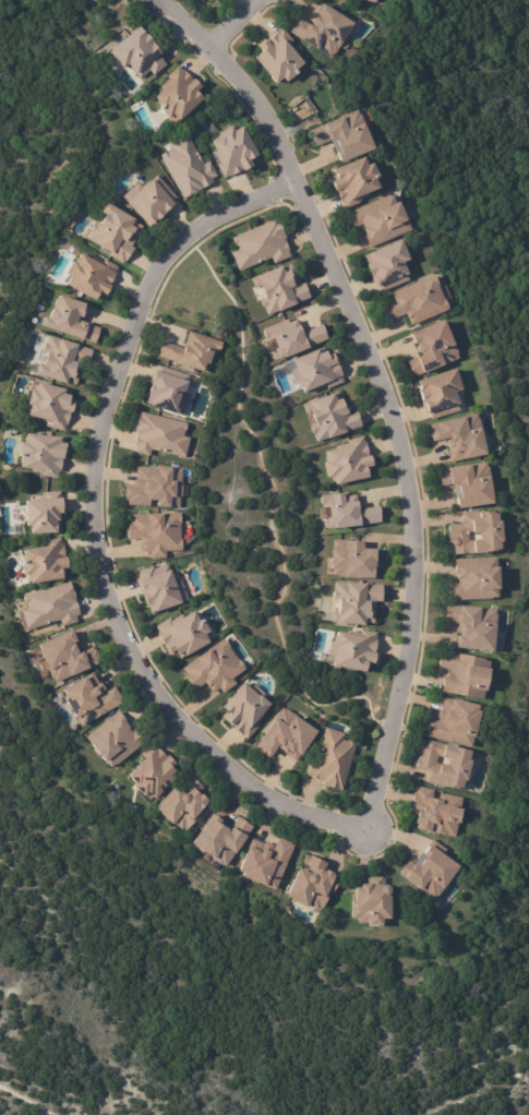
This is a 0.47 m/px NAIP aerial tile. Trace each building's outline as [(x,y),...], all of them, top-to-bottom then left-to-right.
[(325,4),(351,21),(348,25),(349,26),(333,52),(332,51),(328,56),(287,29),(289,26),(287,26),(293,16),(294,17),(296,14),(312,25),(312,24),(311,23),(310,21),(310,17),(313,15),(315,15),(317,15),(316,14),(317,14),(313,11),(320,1),(325,4)] [(149,41),(158,51),(157,52),(161,58),(159,59),(164,62),(152,73),(147,69),(137,76),(133,72),(132,73),(124,63),(120,67),(106,51),(135,25),(142,33),(144,32),(151,40),(149,41)] [(273,83),(255,61),(256,61),(252,56),(259,50),(255,46),(264,38),(265,39),(275,31),(276,32),(280,27),(291,40),(288,41),(296,51),(293,53),(301,62),(298,65),(298,68),(292,71),(294,73),(284,82),(280,76),(273,83)] [(177,64),(180,69),(180,68),(190,77),(199,86),(193,91),(200,97),(176,120),(169,113),(166,117),(155,106),(157,105),(154,101),(155,101),(151,96),(159,88),(157,86),(166,77),(164,75),(176,64),(177,64)] [(316,112),(294,123),(288,110),(306,96),(317,111),(316,112)] [(359,115),(359,116),(361,116),(365,127),(364,127),(374,149),(340,165),(329,141),(316,147),(309,131),(324,124),(325,125),(358,111),(359,115)] [(250,157),(247,159),(250,165),(241,170),(240,168),(228,175),(228,173),(223,177),(215,164),(217,161),(212,152),(214,149),(208,140),(217,135),(216,132),(229,124),(231,130),(239,125),(255,154),(250,157)] [(214,175),(211,177),(212,180),(182,196),(158,154),(166,149),(167,151),(170,148),(167,142),(185,132),(202,164),(207,160),(215,173),(214,175)] [(345,209),(342,203),(341,203),(337,192),(335,192),(332,182),(337,180),(333,170),(364,158),(366,166),(373,164),(377,176),(374,177),(380,190),(369,194),(370,196),(359,201),(360,204),(345,209)] [(175,196),(170,201),(173,204),(154,220),(153,219),(146,226),(124,202),(125,201),(120,195),(136,180),(141,185),(155,173),(175,196)] [(368,247),(363,235),(364,233),(361,225),(350,230),(344,215),(385,196),(386,199),(393,195),(396,204),(398,203),(406,219),(407,219),(412,230),(370,250),(368,247)] [(134,241),(131,248),(133,249),(125,263),(124,262),(123,265),(108,256),(109,255),(85,241),(89,233),(88,232),(94,224),(96,225),(95,226),(98,227),(104,216),(99,214),(105,204),(134,220),(133,223),(142,227),(134,241)] [(284,235),(286,239),(285,240),(286,243),(285,244),(290,257),(282,261),(281,260),(275,262),(272,261),(272,259),(239,272),(231,253),(237,251),(236,247),(235,248),(231,239),(277,219),(284,235)] [(381,290),(380,289),(377,290),(363,256),(400,241),(409,262),(402,264),(409,281),(382,293),(381,290)] [(98,260),(103,263),(104,260),(118,267),(115,274),(116,274),(115,277),(113,277),(109,285),(110,285),(105,297),(99,293),(94,302),(65,286),(70,278),(64,275),(71,262),(74,264),(80,255),(89,261),(92,256),(98,260)] [(297,279),(300,286),(303,285),(310,299),(296,305),(278,313),(278,312),(268,316),(265,310),(264,310),(260,301),(264,299),(260,287),(254,289),(251,279),(280,266),(281,269),(291,265),(297,279)] [(436,281),(438,286),(438,287),(444,301),(445,300),(449,311),(443,314),(443,313),(410,326),(406,315),(389,323),(384,310),(385,310),(384,307),(390,303),(387,297),(434,276),(436,281)] [(86,303),(55,294),(49,318),(42,316),(39,327),(95,343),(99,327),(80,322),(86,303)] [(322,328),(327,340),(308,349),(309,350),(285,360),(285,359),(279,361),(275,351),(277,350),(273,340),(267,343),(262,331),(287,320),(289,324),(296,321),(302,334),(321,325),(322,328)] [(448,333),(453,345),(454,344),(458,353),(457,355),(458,360),(444,365),(445,368),(423,376),(423,374),(413,379),(407,362),(418,359),(423,357),(422,356),(420,356),(418,355),(417,352),(417,350),(418,347),(419,347),(418,346),(414,347),(410,336),(443,322),(448,333)] [(163,343),(183,349),(189,332),(223,341),(218,353),(217,353),(217,356),(213,353),(209,363),(212,364),(208,374),(202,373),(202,374),(178,367),(179,364),(157,358),(163,343)] [(92,351),(86,367),(83,364),(76,386),(65,383),(64,386),(34,376),(35,373),(33,372),(34,370),(35,370),(37,365),(43,368),(46,356),(41,353),(44,345),(45,345),(48,336),(92,350),(92,351)] [(325,353),(327,357),(334,355),(338,363),(336,363),(341,376),(344,383),(327,389),(326,387),(304,396),(301,388),(300,388),(298,384),(296,385),(290,372),(296,369),(292,361),(323,348),(325,353)] [(145,405),(148,397),(146,397),(151,386),(149,385),(155,372),(157,373),(159,367),(190,376),(187,384),(188,384),(187,387),(188,387),(184,396),(190,397),(183,418),(177,416),(177,417),(149,408),(149,407),(145,405)] [(454,395),(458,406),(457,406),(458,411),(430,421),(429,416),(426,416),(422,404),(421,404),(418,394),(420,394),(416,383),(454,371),(460,392),(454,394),(454,395)] [(71,398),(70,401),(77,403),(75,412),(74,412),(73,413),(72,413),(69,425),(68,425),(67,432),(51,428),(52,422),(28,417),(32,407),(28,406),(32,392),(37,393),(39,384),(72,392),(71,398)] [(344,409),(345,413),(346,412),(347,416),(357,412),(362,428),(346,434),(328,441),(327,440),(317,444),(314,436),(313,436),(310,428),(311,428),(306,416),(305,416),(302,406),(337,393),(344,409)] [(134,454),(135,447),(134,447),(135,445),(133,444),(135,439),(136,439),(136,435),(133,434),(139,412),(188,424),(184,433),(183,437),(190,440),(184,459),(151,451),(149,457),(134,454)] [(486,454),(486,457),(464,463),(462,459),(450,463),(445,441),(435,444),(435,442),(433,443),(431,439),(429,431),(430,431),(429,427),(440,424),(464,419),(464,418),(477,416),(478,421),(479,420),(481,431),(486,454)] [(67,446),(67,453),(64,453),(64,460),(63,460),(62,472),(60,472),(59,479),(44,477),(44,473),(33,472),(33,470),(21,469),(22,458),(19,458),(20,444),(26,444),(27,435),(62,439),(62,444),(68,445),(67,446)] [(363,437),(368,458),(370,458),(373,468),(365,470),(368,480),(336,488),(335,482),(334,483),(333,479),(328,479),(325,466),(328,465),(326,454),(337,452),(336,447),(348,444),(348,442),(363,437)] [(490,479),(494,504),(458,509),(454,485),(452,485),(452,484),(442,487),(438,469),(449,468),(449,469),(469,466),(468,465),(486,463),(489,478),(490,477),(490,479)] [(128,487),(133,487),(133,481),(134,482),(135,468),(158,469),(158,468),(172,469),(172,470),(182,471),(181,484),(183,484),(182,499),(180,499),(179,509),(169,508),(169,511),(156,509),(156,503),(149,503),(149,507),(147,507),(147,508),(127,507),(127,503),(124,503),(124,489),(125,489),(125,487),(128,487)] [(61,493),(62,515),(59,515),(59,518),(61,518),(61,532),(57,532),(57,535),(31,536),(31,528),(26,528),(25,502),(29,502),(29,501),(45,500),(45,492),(61,492),(61,493)] [(357,496),(357,503),(358,503),(359,509),(380,507),(382,518),(381,518),(381,524),(361,526),(361,528),(334,531),(334,529),(328,530),(327,518),(329,518),(328,509),(324,509),(323,506),(322,507),(321,496),(333,495),(333,496),(342,495),(341,494),(347,493),(348,497),(356,495),(357,496)] [(452,544),(452,541),(449,541),(449,536),(450,536),(449,524),(460,524),(462,520),(461,512),(479,511),(479,514),(491,513),(491,515),(498,515),(498,523),(502,521),(503,543),(501,543),(501,551),(497,551),(497,552),(485,553),(485,554),(473,555),(473,553),(455,554),(454,545),(453,545),(452,544)] [(181,523),(181,524),(180,524),(181,540),(182,540),(183,551),(166,552),(167,559),(151,560),(151,553),(142,554),(141,541),(128,541),(128,536),(129,536),(128,525),(131,525),(130,516),(148,515),(148,516),(161,516),(161,514),(181,514),(181,523)] [(62,539),(63,543),(64,543),(65,544),(64,544),(69,568),(62,571),(63,580),(32,586),(29,577),(24,578),(22,564),(26,564),(23,552),(48,548),(47,540),(62,538),(62,539)] [(362,551),(381,551),(380,566),(374,566),(373,568),(373,572),(372,572),(372,580),(344,579),(344,578),(337,578),(337,576),(332,576),(332,571),(329,571),(332,539),(344,540),(344,542),(361,542),(361,545),(361,551),(362,551)] [(449,586),(459,586),(458,583),(457,583),(457,577),(456,577),(455,562),(497,560),(497,572),(498,572),(500,594),(498,594),(498,600),(492,600),(492,601),(448,603),(447,586),(449,586)] [(171,576),(173,584),(181,582),(188,602),(180,606),(181,607),(154,615),(153,614),(149,615),(147,608),(145,609),(142,597),(141,598),(136,584),(140,583),(137,576),(139,576),(137,573),(153,567),(154,571),(168,566),(171,576)] [(77,598),(75,599),(81,614),(76,615),(79,622),(63,627),(61,620),(27,631),(22,611),(28,609),(24,597),(71,582),(73,589),(74,588),(77,598)] [(382,588),(382,600),(382,604),(376,603),(375,626),(364,625),(364,630),(338,627),(338,625),(332,624),(332,614),(338,614),(339,601),(334,601),(335,584),(382,587),(382,588)] [(496,625),(493,656),(456,651),(456,648),(454,648),(455,637),(457,637),(458,625),(445,623),(445,621),(444,621),(445,609),(446,609),(447,606),(460,608),(460,609),(479,611),(479,609),(496,611),(496,616),(497,616),(496,625)] [(173,654),(172,652),(168,656),(163,646),(164,646),(156,633),(157,632),(154,626),(169,618),(170,621),(181,614),(183,618),(193,612),(199,622),(202,621),(209,633),(204,636),(208,644),(184,659),(183,657),(179,660),(177,657),(176,658),(173,654)] [(377,635),(376,640),(377,640),(374,655),(376,656),(374,666),(368,664),(365,674),(333,668),(334,664),(332,663),(334,657),(329,656),(332,642),(335,642),(336,637),(337,638),(338,633),(349,636),(349,631),(361,634),(362,631),(377,634),(377,635)] [(71,634),(72,635),(74,635),(76,640),(75,642),(81,652),(92,647),(98,661),(97,661),(99,664),(87,669),(87,671),(68,680),(68,678),(53,684),(51,680),(50,680),(35,648),(70,632),(71,634)] [(221,694),(219,692),(213,696),(204,686),(194,693),(184,680),(188,678),(182,671),(199,659),(200,660),(208,654),(208,651),(224,640),(229,649),(238,662),(239,662),(245,671),(244,671),(245,672),(232,681),(237,686),(223,696),(221,694)] [(488,676),(485,694),(483,694),(482,700),(440,694),(443,678),(446,678),(447,670),(437,668),(438,662),(440,663),(442,651),(453,652),(453,654),(484,659),(483,662),(489,663),(486,672),(489,672),(488,676)] [(94,675),(98,685),(100,684),(105,692),(103,693),(104,694),(113,688),(121,700),(120,700),(122,705),(80,730),(75,722),(73,723),(60,699),(63,698),(60,693),(83,680),(82,679),(92,673),(94,675)] [(249,692),(259,699),(260,698),(269,708),(264,716),(265,717),(256,727),(259,729),(248,742),(242,738),(241,739),(225,723),(228,718),(220,711),(243,686),(249,692)] [(477,721),(472,740),(470,739),(468,748),(420,736),(421,733),(420,732),(424,718),(433,720),(436,710),(437,710),(441,697),(452,700),(452,702),(477,707),(476,712),(478,714),(477,721)] [(296,764),(286,757),(285,757),(276,752),(268,762),(264,758),(264,759),(257,754),(254,751),(261,742),(275,723),(274,722),(282,709),(287,712),(288,711),(298,719),(297,720),(317,736),(300,760),(299,759),(296,765),(296,764)] [(127,727),(130,731),(129,732),(131,734),(136,730),(147,744),(116,769),(115,767),(109,771),(106,766),(104,768),(89,751),(92,748),(85,740),(118,714),(127,724),(125,726),(127,727)] [(325,789),(321,788),(322,783),(310,780),(310,779),(304,777),(309,762),(315,763),(325,730),(346,736),(344,742),(356,745),(341,793),(338,792),(338,793),(325,789)] [(428,782),(430,772),(417,769),(419,757),(418,756),(422,739),(446,745),(445,747),(471,754),(469,763),(472,764),(467,783),(465,783),(462,792),(459,791),(458,793),(443,789),(443,788),(428,783),(428,782)] [(165,758),(173,768),(172,770),(178,777),(172,782),(173,783),(154,804),(147,796),(143,801),(133,791),(135,789),(128,780),(145,763),(140,757),(152,746),(155,751),(157,750),(165,758)] [(188,777),(192,779),(192,778),(204,788),(196,796),(201,800),(202,799),(208,804),(207,805),(208,806),(201,816),(203,817),(187,835),(184,832),(183,835),(176,828),(173,830),(160,819),(161,818),(157,814),(158,813),(157,812),(177,789),(183,794),(188,789),(181,783),(188,777)] [(413,811),(413,808),(411,808),(414,795),(413,795),(413,793),(416,793),(417,787),(434,790),(432,801),(438,802),(441,793),(464,799),(460,812),(462,812),(460,827),(458,827),(456,839),(431,834),(431,835),(417,832),(418,827),(416,827),(418,816),(412,815),(413,811)] [(238,820),(240,817),(254,827),(245,838),(248,839),(236,856),(235,855),(226,868),(223,865),(221,866),(215,862),(215,863),(192,847),(213,816),(223,823),(219,827),(225,831),(225,830),(229,832),(230,832),(232,829),(233,830),(233,829),(232,828),(238,820)] [(278,840),(292,846),(291,847),(294,848),(275,895),(266,891),(265,892),(241,883),(242,879),(238,877),(252,842),(264,847),(265,844),(273,849),(272,851),(273,851),(278,840)] [(443,858),(460,871),(443,892),(435,901),(434,901),(422,892),(421,894),(405,882),(406,880),(399,875),(407,865),(413,870),(414,867),(418,870),(425,860),(422,858),(430,848),(443,858)] [(309,854),(311,855),(311,856),(326,864),(324,871),(340,878),(333,894),(329,892),(322,910),(318,908),(317,910),(309,906),(306,910),(286,900),(287,897),(286,897),(300,870),(306,873),(309,868),(305,866),(306,864),(302,862),(306,853),(309,854)] [(385,888),(385,889),(388,891),(389,894),(389,897),(390,897),(390,924),(388,924),(388,926),(382,926),(382,931),(368,931),(368,926),(358,926),(358,921),(351,921),(351,901),(354,901),(354,891),(361,891),(361,888),(368,888),(368,879),(385,879),(385,888)]
